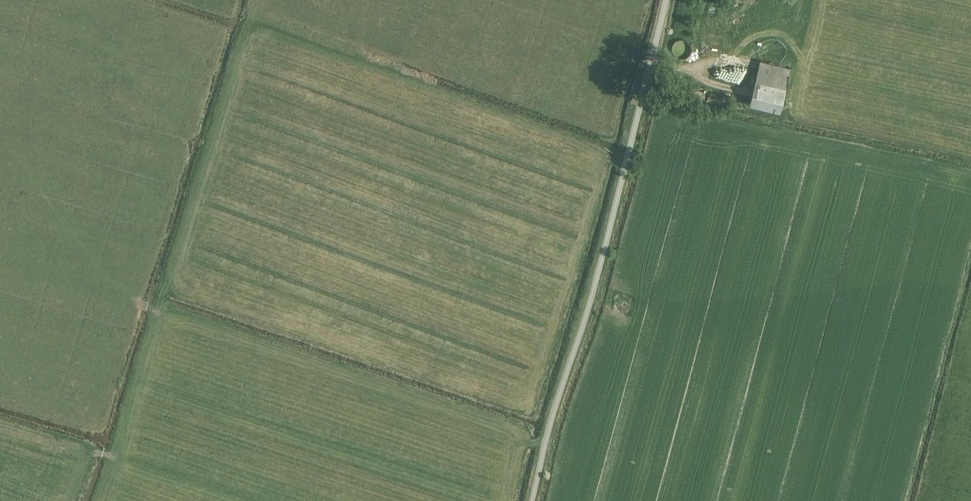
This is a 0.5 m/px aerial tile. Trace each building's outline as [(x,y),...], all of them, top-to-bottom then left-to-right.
[(781,112),(791,67),(760,60),(750,105),(781,112)]
